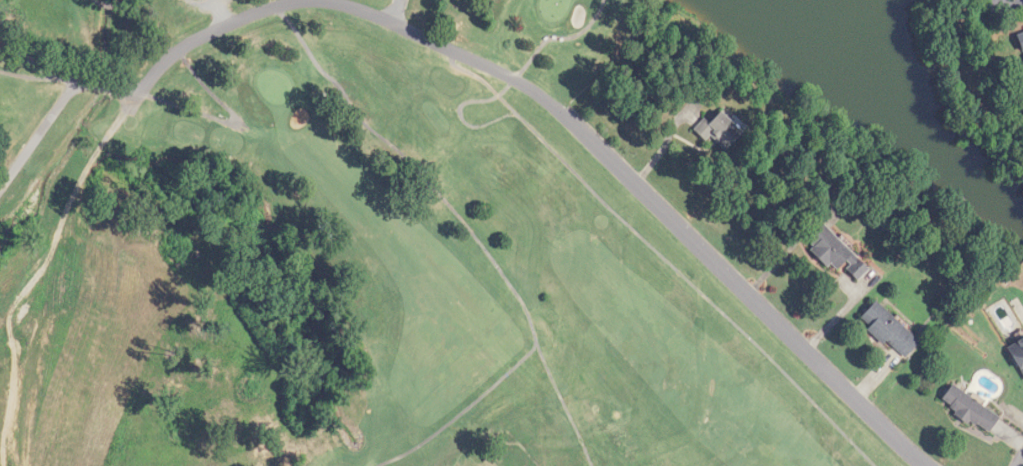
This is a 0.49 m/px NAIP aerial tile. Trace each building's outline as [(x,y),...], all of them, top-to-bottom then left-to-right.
[(706,119),(695,130),(706,142),(712,137),(726,152),(746,133),(725,111),(711,124),(706,119)] [(871,269),(826,224),(807,243),(837,273),(844,265),(860,280),(871,269)] [(905,361),(922,343),(879,301),(861,319),(905,361)] [(1022,371),(1022,340),(1010,347),(1022,371)] [(1002,417),(953,385),(942,403),(991,434),(1002,417)]
